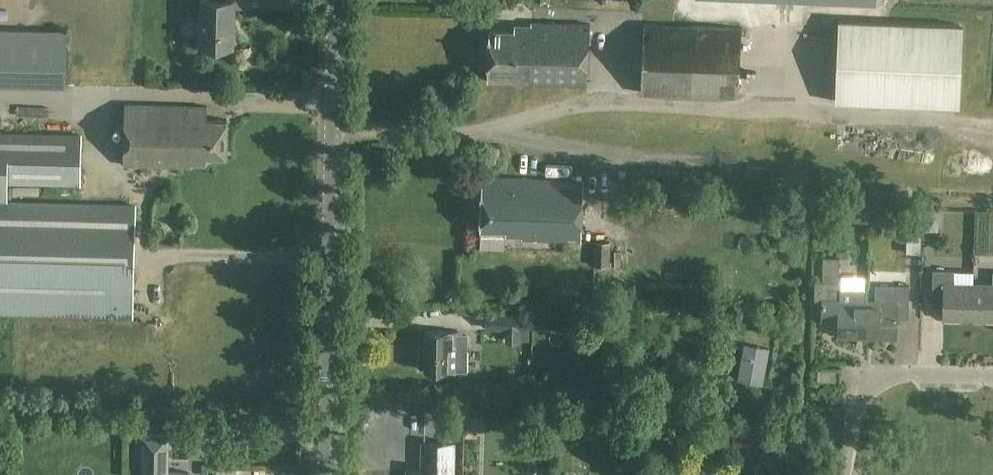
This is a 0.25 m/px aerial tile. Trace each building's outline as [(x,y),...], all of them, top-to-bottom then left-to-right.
[(234,0),(202,0),(201,46),(233,47),(234,0)] [(839,19),(836,101),(958,105),(960,23),(839,19)] [(587,85),(590,24),(531,22),(531,25),(515,25),(514,31),(490,30),(487,81),(587,85)] [(740,97),(742,27),(644,24),(641,93),(740,97)] [(830,44),(829,27),(795,28),(796,46),(830,44)] [(0,29),(0,81),(64,83),(66,30),(0,29)] [(226,155),(227,120),(207,119),(207,107),(125,104),(123,165),(189,167),(190,163),(206,163),(206,155),(226,155)] [(78,204),(7,202),(8,183),(79,185),(80,135),(0,133),(0,312),(131,316),(134,205),(78,204)] [(581,241),(584,181),(483,177),(481,228),(506,229),(506,235),(522,236),(522,239),(581,241)] [(906,228),(922,229),(923,208),(907,207),(906,228)] [(923,208),(922,229),(938,229),(938,224),(975,225),(975,209),(923,208)] [(610,266),(611,242),(594,241),(594,265),(610,266)] [(823,258),(823,281),(838,281),(838,259),(823,258)] [(972,319),(973,283),(954,282),(954,271),(933,271),(932,299),(943,299),(942,318),(972,319)] [(972,319),(992,320),(992,275),(992,284),(973,283),(972,319)] [(875,301),(868,301),(867,337),(896,338),(896,318),(908,318),(909,286),(875,285),(875,301)] [(829,288),(828,298),(823,297),(822,320),(839,320),(839,336),(867,337),(868,301),(867,301),(868,289),(829,288)] [(448,370),(465,370),(466,334),(457,334),(458,331),(426,330),(425,370),(448,370)] [(745,343),(737,380),(762,385),(770,348),(745,343)] [(766,449),(766,430),(734,429),(733,449),(766,449)] [(424,458),(423,470),(408,470),(408,474),(451,474),(451,443),(424,443),(424,458)] [(192,451),(178,451),(177,469),(192,469),(192,451)]
